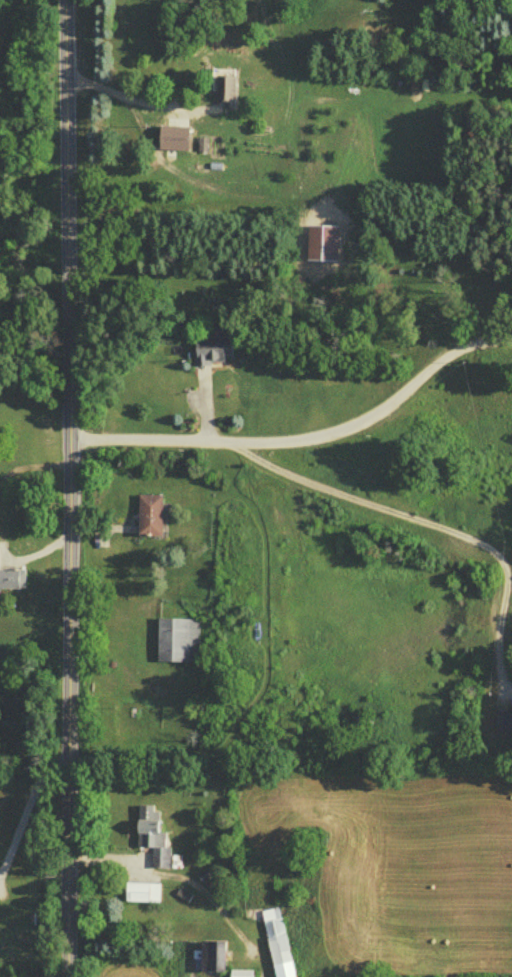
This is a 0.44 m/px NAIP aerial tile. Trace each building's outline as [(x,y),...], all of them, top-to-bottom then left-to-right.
[(234,73),(213,73),(213,105),(234,105),(234,73)] [(189,154),(189,130),(159,130),(159,154),(189,154)] [(194,368),(229,368),(229,340),(194,340),(194,368)] [(161,500),(136,500),(136,541),(161,541),(161,500)] [(25,574),(0,573),(0,592),(25,592),(25,574)] [(187,667),(187,624),(156,624),(156,667),(187,667)] [(169,872),(169,836),(156,836),(157,810),(136,809),(136,852),(152,852),(151,872),(169,872)] [(159,888),(125,888),(125,906),(159,906),(159,888)] [(261,915),(271,970),(289,967),(280,912),(261,915)] [(222,946),(199,946),(199,975),(222,975),(222,946)]
